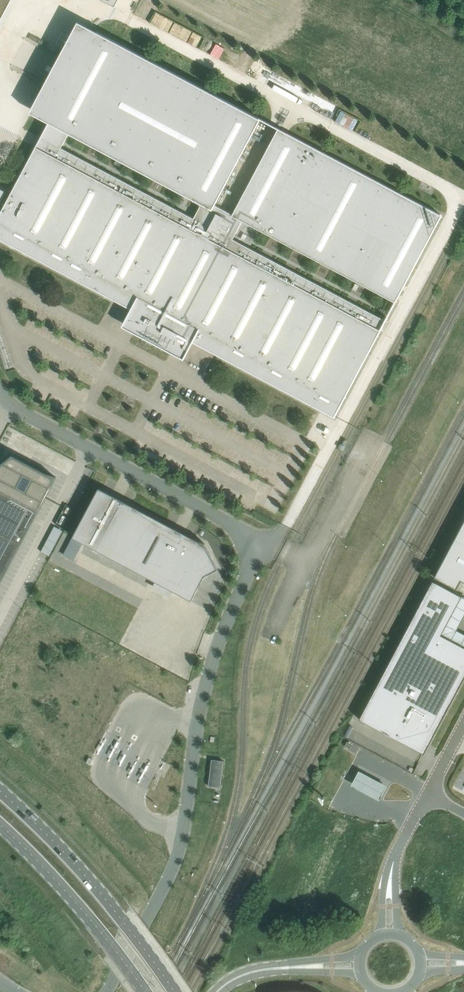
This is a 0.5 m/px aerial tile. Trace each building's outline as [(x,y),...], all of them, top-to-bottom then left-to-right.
[(133,309),(125,324),(183,355),(191,340),(334,416),(441,215),(97,32),(0,214),(0,239),(133,309)] [(353,129),(358,119),(341,110),(335,120),(353,129)] [(55,477),(12,454),(0,463),(0,581),(55,477)] [(99,487),(72,537),(191,600),(204,575),(217,569),(205,544),(204,543),(195,538),(99,487)] [(434,577),(456,588),(461,580),(463,581),(463,520),(434,577)] [(54,525),(42,551),(50,555),(62,530),(54,525)] [(68,545),(63,554),(74,560),(79,550),(68,545)] [(408,745),(424,754),(425,751),(440,723),(463,677),(463,647),(441,635),(461,596),(432,580),(359,719),(408,745)] [(211,759),(208,786),(220,787),(223,761),(211,759)] [(386,785),(358,771),(350,785),(378,800),(386,785)]
